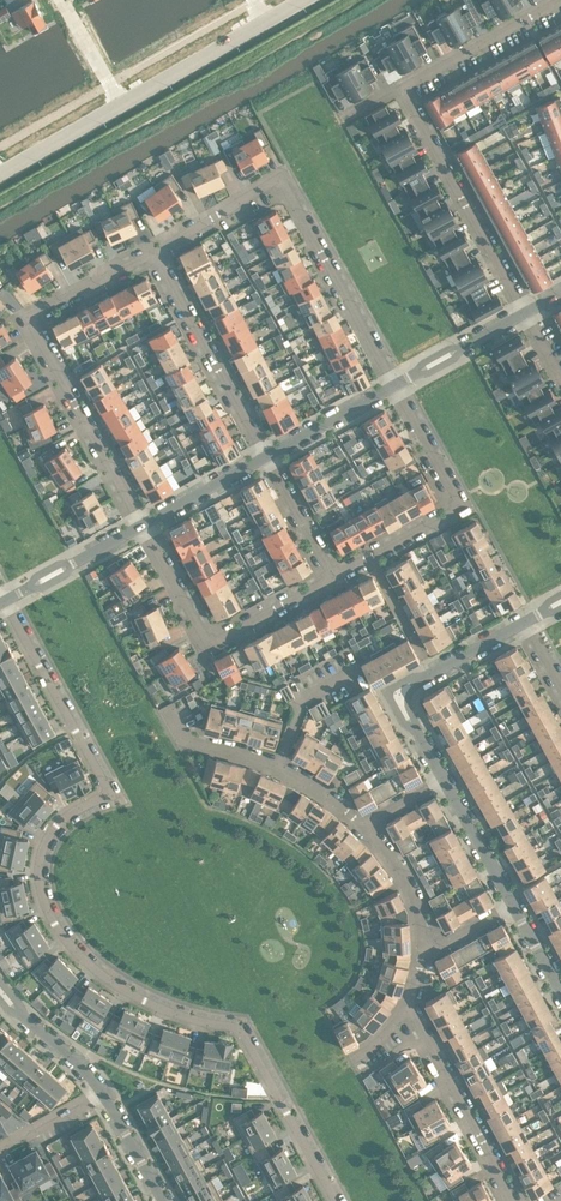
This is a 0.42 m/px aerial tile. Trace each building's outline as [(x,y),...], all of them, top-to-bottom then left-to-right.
[(11,12),(21,28),(28,24),(32,32),(46,24),(42,17),(43,16),(35,2),(34,3),(32,0),(31,0),(11,12)] [(504,0),(480,0),(488,15),(495,11),(498,16),(510,10),(504,0)] [(510,10),(522,4),(520,0),(504,0),(510,10)] [(465,2),(446,12),(460,38),(460,37),(472,31),(469,26),(476,22),(469,8),(465,2)] [(474,5),(469,8),(476,22),(482,18),(474,5)] [(0,9),(0,21),(10,15),(5,6),(0,9)] [(460,38),(446,12),(427,23),(438,43),(445,39),(448,44),(460,38)] [(560,46),(560,27),(553,31),(560,46)] [(430,28),(426,30),(432,41),(436,39),(430,28)] [(415,29),(396,40),(410,66),(410,65),(422,59),(419,54),(426,49),(415,29)] [(553,31),(539,39),(552,63),(560,57),(560,46),(553,31)] [(410,66),(396,40),(377,51),(379,55),(386,67),(388,71),(395,66),(398,72),(410,65),(410,66)] [(366,41),(360,44),(363,52),(369,50),(366,41)] [(520,49),(533,73),(547,65),(534,41),(520,49)] [(533,73),(520,49),(506,57),(519,80),(533,73)] [(379,55),(374,58),(380,71),(386,67),(379,55)] [(365,57),(346,68),(360,93),(372,87),(369,81),(376,77),(365,57)] [(519,80),(506,57),(493,64),(506,88),(519,80)] [(479,72),(492,95),(506,88),(493,64),(479,72)] [(360,93),(346,68),(339,71),(336,66),(324,73),(338,98),(345,94),(348,99),(360,93)] [(492,95),(479,72),(466,79),(479,103),(492,95)] [(479,103),(466,79),(452,87),(465,110),(479,103)] [(542,89),(545,95),(551,92),(548,86),(542,89)] [(465,110),(452,87),(452,88),(439,95),(454,123),(455,123),(452,118),(465,110)] [(545,95),(542,89),(537,92),(540,98),(545,95)] [(454,123),(439,95),(425,103),(437,126),(440,124),(443,130),(454,123)] [(560,112),(560,108),(560,104),(560,99),(559,96),(551,101),(536,107),(541,120),(560,112)] [(515,104),(518,110),(523,107),(520,101),(515,104)] [(518,110),(515,104),(510,107),(513,113),(518,110)] [(401,121),(394,109),(389,112),(385,105),(365,116),(375,135),(401,121)] [(541,120),(545,132),(560,125),(560,112),(541,120)] [(490,123),(493,129),(498,126),(495,120),(490,123)] [(375,135),(386,153),(411,139),(404,128),(399,131),(396,124),(401,121),(375,135)] [(513,121),(508,124),(511,130),(516,127),(513,121)] [(493,129),(490,123),(485,126),(487,132),(493,129)] [(506,132),(511,130),(508,124),(503,127),(506,132)] [(545,132),(550,144),(560,139),(560,125),(545,132)] [(516,127),(511,130),(514,135),(519,132),(516,127)] [(269,143),(260,128),(253,132),(256,137),(245,143),(242,138),(241,138),(256,164),(268,157),(262,146),(269,143)] [(219,135),(216,129),(210,132),(213,138),(219,135)] [(514,135),(511,130),(506,132),(509,138),(514,135)] [(213,138),(210,132),(205,135),(208,141),(213,138)] [(471,141),(468,135),(463,138),(466,144),(471,141)] [(243,171),(256,164),(241,138),(222,149),(231,164),(237,160),(243,171)] [(463,138),(457,141),(460,147),(466,144),(463,138)] [(421,158),(421,157),(415,160),(412,154),(417,151),(411,140),(411,139),(386,153),(396,172),(421,158)] [(550,144),(555,156),(560,153),(560,139),(550,144)] [(462,165),(482,154),(476,142),(456,153),(462,165)] [(523,155),(529,152),(526,147),(520,150),(523,155)] [(532,158),(529,152),(523,155),(526,160),(532,158)] [(176,159),(173,154),(167,157),(170,162),(176,159)] [(482,154),(462,165),(468,177),(488,166),(482,154)] [(517,165),(522,162),(519,156),(514,159),(517,165)] [(170,162),(167,157),(162,160),(165,166),(170,162)] [(221,158),(201,167),(211,189),(224,183),(219,172),(226,169),(221,158)] [(426,179),(422,172),(427,169),(421,158),(396,172),(406,190),(426,179)] [(525,167),(522,162),(517,165),(520,170),(525,167)] [(474,188),(495,177),(488,166),(468,177),(474,188)] [(211,189),(201,167),(181,176),(186,186),(193,183),(198,195),(211,189)] [(536,178),(541,175),(538,170),(533,173),(536,178)] [(181,188),(171,173),(153,186),(170,210),(182,202),(175,192),(181,188)] [(544,180),(541,175),(536,178),(539,183),(544,180)] [(495,177),(474,188),(481,199),(501,188),(495,177)] [(132,184),(129,179),(124,182),(127,187),(132,184)] [(441,195),(435,183),(430,186),(426,180),(426,179),(406,190),(416,209),(441,195)] [(526,182),(529,187),(535,184),(532,179),(526,182)] [(121,190),(127,187),(124,182),(118,185),(121,190)] [(538,190),(535,184),(529,187),(532,193),(538,190)] [(158,218),(170,210),(153,186),(156,191),(139,202),(145,212),(151,208),(158,218)] [(501,188),(481,199),(487,211),(507,200),(501,188)] [(549,201),(554,198),(551,193),(546,195),(549,201)] [(416,209),(426,227),(452,213),(451,213),(445,202),(440,205),(436,198),(442,195),(441,195),(416,209)] [(393,198),(387,202),(390,207),(396,204),(393,198)] [(554,198),(549,201),(552,206),(557,203),(554,198)] [(131,200),(111,209),(123,236),(128,234),(129,238),(138,234),(131,219),(138,216),(131,200)] [(493,222),(513,211),(507,200),(487,211),(493,222)] [(539,205),(542,210),(547,207),(544,202),(539,205)] [(91,208),(88,203),(83,206),(86,211),(91,208)] [(517,211),(525,230),(533,227),(530,221),(532,220),(530,215),(537,212),(534,205),(517,211)] [(86,211),(83,206),(77,209),(80,214),(86,211)] [(550,212),(547,207),(542,210),(545,215),(550,212)] [(110,242),(123,236),(111,209),(113,215),(94,223),(98,234),(105,231),(110,242)] [(256,235),(282,222),(276,210),(250,223),(256,235)] [(499,233),(520,222),(513,211),(493,222),(499,233)] [(426,227),(437,246),(462,232),(462,231),(456,234),(453,228),(458,225),(452,213),(426,227)] [(262,247),(288,234),(282,222),(256,235),(262,247)] [(520,222),(499,233),(506,245),(526,234),(520,222)] [(551,227),(554,233),(560,230),(557,224),(551,227)] [(80,227),(68,234),(82,260),(94,253),(88,242),(95,238),(89,228),(83,232),(80,227)] [(41,237),(39,231),(33,234),(36,240),(41,237)] [(437,246),(447,264),(467,253),(463,246),(468,243),(462,232),(437,246)] [(82,260),(68,234),(49,244),(57,259),(64,256),(70,267),(82,260)] [(268,258),(293,245),(288,234),(262,247),(268,258)] [(526,234),(506,245),(512,256),(532,245),(526,234)] [(234,246),(239,243),(236,238),(231,241),(234,246)] [(229,246),(229,245),(226,240),(221,244),(224,249),(229,246)] [(179,254),(186,267),(186,268),(211,255),(208,256),(202,243),(179,254)] [(278,267),(299,257),(293,245),(272,256),(278,267)] [(538,256),(532,245),(512,256),(518,267),(538,256)] [(232,251),(230,248),(229,246),(224,249),(227,254),(232,251)] [(241,257),(246,254),(243,249),(237,252),(241,257)] [(45,251),(27,263),(41,283),(52,275),(45,265),(52,260),(45,251)] [(483,269),(483,268),(482,269),(482,268),(476,257),(470,260),(467,254),(467,253),(447,264),(457,283),(483,269)] [(244,263),(249,260),(246,254),(241,257),(244,263)] [(186,268),(193,280),(218,268),(211,255),(186,268)] [(524,279),(545,268),(538,256),(518,267),(524,279)] [(280,281),(305,268),(299,257),(278,267),(284,279),(279,281),(280,281)] [(41,283),(27,263),(16,271),(13,266),(6,270),(16,285),(22,280),(29,291),(41,283)] [(241,265),(236,268),(239,274),(244,270),(241,265)] [(193,280),(199,293),(224,281),(218,268),(193,280)] [(280,281),(285,293),(314,279),(313,278),(311,279),(305,268),(280,281)] [(545,268),(524,279),(525,279),(532,290),(551,280),(545,268)] [(457,283),(467,301),(487,290),(483,283),(489,280),(483,269),(457,283)] [(244,270),(239,274),(242,279),(247,276),(244,270)] [(254,280),(259,277),(256,271),(251,274),(254,280)] [(432,272),(428,275),(431,281),(437,277),(434,272),(432,272)] [(257,285),(262,282),(259,277),(254,280),(257,285)] [(146,278),(134,284),(144,305),(156,299),(146,278)] [(294,303),(319,290),(314,279),(285,293),(286,293),(288,292),(294,303)] [(228,294),(222,282),(224,281),(199,293),(206,306),(231,293),(230,293),(228,294)] [(134,284),(122,290),(133,311),(144,305),(134,284)] [(122,290),(111,296),(124,321),(122,316),(133,311),(122,290)] [(256,290),(250,293),(254,298),(259,295),(256,290)] [(304,312),(325,302),(319,290),(294,303),(294,304),(299,301),(304,312)] [(488,290),(487,290),(467,301),(478,320),(503,306),(496,294),(491,297),(487,291),(488,290)] [(206,307),(208,305),(209,305),(215,318),(237,306),(231,293),(206,306),(206,307)] [(267,302),(272,299),(269,294),(264,297),(267,302)] [(254,298),(256,303),(257,304),(262,301),(259,295),(254,298)] [(111,296),(99,301),(112,327),(124,321),(111,296)] [(270,308),(275,304),(272,299),(267,302),(270,308)] [(112,327),(99,301),(88,307),(101,333),(99,328),(109,323),(112,327)] [(304,312),(310,324),(334,312),(333,311),(331,313),(325,302),(304,312)] [(215,318),(221,330),(244,319),(237,306),(215,318)] [(88,307),(76,313),(89,339),(101,333),(88,307)] [(314,336),(339,324),(334,312),(310,324),(313,323),(318,334),(314,336)] [(76,313),(65,319),(77,344),(89,339),(76,313)] [(265,318),(268,323),(273,320),(270,315),(265,318)] [(280,325),(285,322),(282,316),(277,319),(280,325)] [(77,344),(65,319),(52,325),(63,346),(75,340),(77,345),(77,344)] [(221,330),(228,343),(250,332),(244,319),(221,330)] [(153,323),(156,328),(162,325),(159,320),(153,323)] [(268,323),(271,328),(271,329),(276,326),(273,320),(268,323)] [(283,330),(288,327),(285,322),(280,325),(283,330)] [(2,323),(0,324),(0,344),(10,338),(2,323)] [(153,323),(148,326),(151,331),(156,328),(153,323)] [(320,348),(345,335),(339,324),(314,336),(320,348)] [(151,352),(176,338),(170,326),(145,340),(151,352)] [(257,345),(250,332),(228,343),(234,356),(257,345)] [(139,338),(136,333),(131,336),(134,341),(139,338)] [(493,348),(503,367),(524,356),(524,355),(523,356),(523,355),(519,349),(525,346),(518,334),(493,348)] [(326,360),(351,347),(345,335),(320,348),(326,360)] [(131,336),(125,339),(128,344),(134,341),(131,336)] [(162,361),(183,350),(176,338),(151,352),(152,352),(156,350),(162,361)] [(282,341),(285,346),(285,347),(290,344),(287,338),(282,341)] [(292,347),(298,344),(295,339),(289,342),(292,347)] [(116,349),(113,344),(107,347),(110,352),(116,349)] [(285,347),(288,351),(288,352),(293,349),(290,344),(285,347)] [(296,353),(301,350),(298,344),(292,347),(296,353)] [(234,356),(241,369),(263,358),(257,345),(234,356)] [(102,350),(105,356),(110,352),(107,347),(102,350)] [(336,369),(357,358),(351,347),(326,360),(330,358),(336,369)] [(166,374),(189,361),(183,350),(162,361),(168,372),(165,373),(166,374)] [(142,357),(139,352),(133,355),(137,360),(142,357)] [(132,361),(129,355),(124,358),(127,364),(132,361)] [(503,367),(514,385),(539,371),(532,360),(527,363),(523,356),(524,356),(503,367)] [(15,357),(5,364),(1,357),(0,358),(0,384),(23,368),(15,357)] [(94,362),(90,357),(85,360),(88,366),(94,362)] [(140,366),(145,363),(142,357),(137,360),(140,366)] [(241,369),(247,382),(270,371),(263,358),(241,369)] [(342,380),(363,370),(357,358),(336,369),(342,380)] [(85,360),(80,364),(83,369),(88,366),(85,360)] [(135,366),(132,361),(127,364),(130,369),(135,366)] [(166,374),(172,385),(193,374),(187,363),(189,361),(166,374)] [(305,370),(310,367),(307,362),(302,365),(305,370)] [(108,375),(101,364),(81,376),(88,387),(108,375)] [(293,368),(296,373),(296,374),(301,371),(298,365),(293,368)] [(308,376),(313,373),(310,367),(305,370),(308,376)] [(3,382),(4,382),(15,400),(25,393),(21,387),(31,380),(23,368),(0,384),(0,385),(3,382)] [(348,392),(369,382),(363,370),(342,380),(348,392)] [(276,383),(270,371),(247,382),(254,395),(279,382),(278,382),(276,383)] [(296,374),(298,378),(299,379),(304,376),(301,371),(296,374)] [(549,390),(549,389),(543,392),(540,386),(545,383),(539,372),(539,371),(514,385),(524,404),(549,390)] [(313,373),(308,376),(311,382),(317,379),(313,373)] [(154,380),(151,374),(146,377),(149,383),(154,380)] [(172,385),(178,396),(199,385),(193,374),(172,385)] [(115,386),(108,375),(88,387),(94,398),(115,386)] [(139,386),(145,383),(142,378),(136,381),(139,386)] [(317,379),(311,382),(315,387),(320,384),(317,379)] [(152,388),(157,385),(154,380),(149,383),(152,388)] [(254,395),(257,394),(263,406),(285,395),(279,382),(254,395)] [(148,389),(145,383),(139,386),(142,392),(148,389)] [(315,387),(318,393),(323,390),(320,384),(315,387)] [(178,396),(185,408),(205,396),(199,385),(178,396)] [(121,397),(115,386),(94,398),(101,410),(121,397)] [(307,393),(309,398),(310,399),(315,396),(312,390),(307,393)] [(321,398),(326,395),(323,390),(318,393),(321,398)] [(554,411),(550,404),(555,401),(549,390),(524,404),(534,422),(560,407),(554,411)] [(263,406),(269,419),(270,419),(292,408),(285,395),(263,406)] [(184,408),(191,419),(214,406),(211,407),(205,396),(185,408),(184,408)] [(310,399),(312,404),(313,404),(318,401),(315,396),(310,399)] [(121,397),(101,410),(108,421),(128,409),(121,397)] [(167,403),(164,397),(159,400),(162,406),(167,403)] [(152,409),(157,406),(154,400),(149,403),(152,409)] [(32,409),(29,402),(19,406),(28,426),(22,428),(22,429),(50,417),(44,404),(32,409)] [(165,411),(170,408),(167,403),(162,406),(165,411)] [(155,414),(160,411),(157,406),(152,409),(155,414)] [(199,429),(220,418),(214,406),(191,419),(191,420),(193,418),(199,429)] [(534,422),(534,423),(540,420),(549,438),(560,431),(560,407),(534,422)] [(270,419),(276,432),(299,421),(292,408),(270,419)] [(128,409),(108,421),(114,432),(135,420),(128,409)] [(359,425),(366,436),(391,422),(384,410),(359,425)] [(12,426),(5,411),(0,413),(0,416),(6,429),(12,426)] [(172,415),(166,418),(169,423),(175,420),(172,415)] [(168,422),(165,416),(160,419),(163,425),(168,422)] [(22,429),(28,441),(28,442),(44,435),(55,430),(50,417),(22,429)] [(201,443),(226,429),(220,418),(199,429),(206,440),(201,442),(201,443)] [(135,420),(114,432),(121,443),(141,431),(135,420)] [(391,422),(366,436),(373,447),(397,433),(391,422)] [(208,454),(233,440),(226,429),(201,443),(208,454)] [(141,431),(121,443),(127,454),(125,455),(148,442),(141,431)] [(186,437),(183,431),(177,434),(180,440),(186,437)] [(556,450),(560,447),(560,431),(549,438),(556,450)] [(397,433),(373,447),(373,448),(378,445),(384,456),(404,444),(397,433)] [(176,440),(173,434),(168,437),(171,443),(176,440)] [(44,435),(28,442),(31,448),(47,441),(44,435)] [(183,445),(189,442),(186,437),(180,440),(183,445)] [(179,445),(176,440),(171,443),(174,448),(179,445)] [(219,463),(239,452),(233,440),(208,454),(208,455),(212,452),(219,463)] [(351,445),(348,440),(343,443),(346,448),(351,445)] [(148,442),(125,455),(132,467),(152,454),(146,444),(148,442)] [(404,444),(384,456),(391,468),(392,467),(397,464),(402,461),(410,456),(411,455),(404,444)] [(333,448),(336,453),(342,450),(338,445),(333,448)] [(355,451),(354,450),(351,445),(346,448),(349,454),(355,451)] [(65,447),(55,454),(50,447),(41,454),(53,472),(73,459),(73,458),(65,447)] [(336,453),(339,458),(340,458),(345,455),(342,450),(336,453)] [(289,464),(296,475),(316,464),(310,452),(289,464)] [(152,454),(132,467),(139,478),(159,466),(152,454)] [(198,459),(195,454),(190,457),(193,462),(198,459)] [(22,460),(21,460),(24,467),(31,463),(33,462),(30,458),(29,455),(27,457),(22,460)] [(529,458),(532,463),(537,460),(534,455),(529,458)] [(189,463),(186,457),(180,460),(183,466),(189,463)] [(73,458),(73,459),(53,472),(65,490),(75,484),(70,477),(81,470),(73,458)] [(196,468),(201,465),(198,459),(193,462),(196,468)] [(540,465),(537,460),(532,463),(535,468),(540,465)] [(397,464),(400,469),(406,466),(402,461),(397,464)] [(365,468),(362,462),(361,462),(356,465),(359,471),(365,468)] [(183,466),(182,466),(187,474),(193,471),(192,468),(189,463),(183,466)] [(316,464),(296,475),(302,487),(323,475),(316,464)] [(370,464),(365,468),(368,473),(373,470),(370,464)] [(400,469),(397,464),(392,467),(395,472),(400,469)] [(165,477),(159,466),(139,478),(145,489),(165,477)] [(347,470),(350,475),(355,472),(352,467),(347,470)] [(368,473),(365,468),(359,471),(363,476),(368,473)] [(347,470),(341,473),(345,478),(350,475),(347,470)] [(350,475),(353,480),(353,481),(358,478),(355,472),(350,475)] [(323,475),(302,487),(308,498),(329,487),(323,475)] [(172,488),(165,477),(145,489),(152,500),(172,488)] [(242,503),(267,489),(260,477),(240,488),(246,500),(242,502),(242,503)] [(382,477),(376,480),(379,485),(385,482),(382,477)] [(376,480),(371,483),(374,488),(379,485),(376,480)] [(423,482),(411,489),(422,509),(434,503),(423,482)] [(329,487),(308,498),(315,510),(335,499),(335,498),(329,487)] [(242,503),(248,514),(273,500),(267,489),(242,503)] [(411,489),(399,495),(411,516),(422,509),(411,489)] [(78,514),(73,517),(99,503),(93,490),(82,497),(78,490),(68,495),(78,514)] [(359,490),(354,493),(357,498),(362,495),(359,490)] [(354,493),(348,496),(351,501),(357,498),(354,493)] [(386,497),(399,522),(411,516),(399,495),(389,501),(386,497)] [(386,497),(374,503),(388,528),(399,522),(386,497)] [(329,502),(332,507),(338,504),(335,499),(329,502)] [(217,508),(222,505),(219,500),(214,503),(217,508)] [(253,512),(259,523),(280,512),(273,500),(248,514),(249,514),(253,512)] [(332,507),(329,502),(324,505),(327,510),(332,507)] [(73,517),(80,529),(80,530),(106,515),(99,503),(73,517)] [(214,503),(208,506),(211,511),(217,508),(214,503)] [(375,505),(364,511),(375,532),(386,526),(388,528),(374,503),(375,505)] [(211,511),(207,513),(212,522),(222,517),(220,515),(217,508),(211,511)] [(364,511),(353,518),(364,538),(375,532),(364,511)] [(229,517),(226,512),(220,515),(222,517),(224,520),(229,517)] [(262,535),(263,536),(286,523),(280,512),(259,523),(265,534),(262,535)] [(168,529),(175,542),(197,531),(191,517),(168,529)] [(353,518),(341,524),(353,544),(364,538),(353,518)] [(451,534),(457,546),(482,532),(476,521),(451,534)] [(263,536),(269,547),(290,536),(284,525),(286,523),(263,536)] [(353,544),(341,524),(330,530),(341,551),(353,544)] [(222,534),(228,531),(225,526),(219,529),(222,534)] [(240,533),(237,528),(232,531),(235,536),(240,533)] [(175,542),(182,555),(204,543),(197,531),(175,542)] [(228,531),(222,534),(225,540),(231,537),(228,531)] [(462,544),(468,555),(488,544),(482,532),(457,546),(458,547),(462,544)] [(243,539),(240,533),(235,536),(238,542),(243,539)] [(269,547),(275,558),(296,547),(290,536),(269,547)] [(439,545),(434,537),(429,539),(434,548),(439,545)] [(204,543),(182,555),(188,568),(210,556),(204,543)] [(468,555),(474,566),(490,558),(484,547),(489,544),(488,544),(468,555)] [(275,558),(281,570),(302,558),(296,547),(275,558)] [(436,551),(439,557),(444,554),(441,548),(436,551)] [(239,551),(233,554),(236,559),(242,557),(239,551)] [(252,556),(249,551),(244,554),(247,559),(252,556)] [(427,556),(430,561),(436,558),(432,553),(427,556)] [(444,554),(439,557),(442,562),(447,559),(444,554)] [(219,567),(217,569),(210,556),(188,568),(195,580),(219,568),(219,567)] [(252,556),(247,559),(250,564),(255,562),(252,556)] [(386,570),(393,582),(418,568),(411,556),(386,570)] [(242,557),(236,559),(239,565),(245,562),(242,557)] [(302,558),(281,570),(288,581),(309,570),(302,558)] [(436,558),(430,561),(433,567),(439,564),(436,558)] [(474,566),(480,578),(501,566),(496,568),(490,558),(474,566)] [(130,560),(120,567),(115,560),(106,567),(110,573),(106,576),(113,588),(138,571),(130,560)] [(480,578),(487,589),(507,578),(501,566),(480,578)] [(195,581),(197,580),(204,592),(226,581),(219,568),(195,580),(195,581)] [(393,582),(399,593),(424,579),(418,568),(393,582)] [(113,588),(121,599),(126,606),(140,596),(136,590),(146,583),(138,571),(113,588)] [(265,579),(262,573),(257,576),(260,582),(265,579)] [(253,576),(247,579),(250,585),(256,582),(253,576)] [(359,584),(370,606),(384,599),(372,577),(359,584)] [(488,602),(489,603),(514,589),(507,578),(487,589),(493,600),(488,602)] [(265,579),(260,582),(263,587),(268,584),(265,579)] [(404,591),(410,602),(426,593),(420,582),(424,580),(424,579),(399,593),(399,594),(404,591)] [(204,592),(210,605),(235,592),(232,593),(226,581),(204,592)] [(448,581),(442,585),(445,591),(452,588),(448,581)] [(250,585),(253,590),(259,587),(256,582),(250,585)] [(346,590),(357,612),(370,606),(359,584),(346,590)] [(514,589),(489,603),(495,615),(520,601),(514,589)] [(346,590),(333,597),(346,621),(345,619),(357,612),(346,590)] [(210,605),(217,618),(242,605),(235,592),(210,605)] [(411,616),(432,605),(426,593),(410,602),(416,613),(411,616)] [(461,596),(464,602),(469,599),(466,593),(461,596)] [(333,597),(321,603),(334,630),(335,630),(334,628),(346,621),(333,597)] [(452,601),(455,607),(461,604),(458,598),(452,601)] [(469,599),(464,602),(467,607),(472,604),(469,599)] [(309,612),(320,634),(322,637),(334,630),(321,603),(320,603),(321,606),(309,612)] [(157,606),(146,611),(143,604),(127,611),(136,631),(141,629),(163,619),(157,606)] [(461,604),(455,607),(458,612),(464,609),(461,604)] [(411,616),(418,627),(438,616),(432,605),(411,616)] [(309,612),(308,612),(296,619),(307,641),(320,635),(321,637),(322,637),(320,634),(309,612)] [(418,627),(424,639),(449,625),(449,624),(444,627),(438,616),(418,627)] [(379,625),(385,622),(382,617),(376,619),(379,625)] [(163,619),(141,629),(136,631),(136,632),(141,629),(150,649),(160,644),(157,637),(169,632),(163,619)] [(296,619),(283,625),(295,647),(307,641),(296,619)] [(379,625),(376,619),(371,622),(374,628),(379,625)] [(480,622),(475,625),(477,631),(483,628),(480,622)] [(390,623),(385,626),(388,631),(393,628),(390,623)] [(283,625),(271,632),(283,657),(284,656),(282,654),(295,647),(283,625)] [(449,625),(424,639),(430,650),(455,637),(449,625)] [(477,631),(475,625),(469,628),(472,634),(477,631)] [(388,631),(385,626),(379,629),(382,634),(388,631)] [(271,632),(270,632),(258,638),(270,663),(283,657),(271,632)] [(356,642),(361,639),(358,634),(353,637),(356,642)] [(367,635),(362,638),(365,644),(370,641),(367,635)] [(353,637),(348,640),(351,645),(356,642),(353,637)] [(258,638),(257,639),(245,645),(256,667),(269,661),(270,663),(258,638)] [(362,638),(361,639),(356,642),(359,647),(365,644),(362,638)] [(394,641),(393,641),(407,666),(419,660),(407,639),(396,645),(394,641)] [(0,643),(0,657),(11,651),(7,645),(6,646),(3,641),(0,643)] [(393,641),(382,648),(395,673),(407,666),(393,641)] [(222,675),(223,674),(228,684),(241,678),(236,668),(252,660),(256,667),(245,645),(214,660),(222,675)] [(154,664),(159,661),(166,672),(162,675),(162,676),(186,659),(179,647),(168,654),(164,648),(150,658),(154,664)] [(495,658),(502,670),(522,658),(516,647),(495,658)] [(331,656),(336,653),(333,648),(328,651),(331,656)] [(382,648),(370,654),(384,679),(395,673),(382,648)] [(0,657),(0,672),(16,663),(13,659),(14,658),(11,651),(0,657)] [(331,656),(328,651),(323,653),(325,659),(331,656)] [(384,679),(370,654),(372,658),(361,665),(372,685),(384,679)] [(502,670),(508,681),(528,670),(522,658),(502,670)] [(139,659),(133,662),(137,670),(143,666),(139,659)] [(186,659),(162,676),(174,694),(188,684),(184,678),(194,671),(186,659)] [(305,670),(311,667),(308,662),(303,665),(305,670)] [(0,672),(0,687),(22,675),(16,663),(0,672)] [(305,670),(303,665),(297,667),(300,673),(305,670)] [(508,681),(514,692),(530,683),(524,673),(529,670),(528,670),(508,681)] [(286,679),(283,674),(277,677),(280,682),(286,679)] [(0,687),(0,696),(2,701),(28,686),(22,675),(0,687)] [(472,679),(475,684),(481,681),(478,676),(472,679)] [(277,677),(272,680),(275,685),(280,682),(277,677)] [(199,678),(192,682),(195,689),(202,685),(199,678)] [(464,683),(467,689),(472,686),(469,680),(464,683)] [(481,681),(475,684),(479,690),(484,687),(481,681)] [(514,692),(520,704),(541,692),(536,694),(530,683),(514,692)] [(280,688),(287,701),(294,697),(287,684),(280,688)] [(427,711),(454,696),(448,684),(423,698),(429,709),(427,711)] [(28,686),(2,701),(9,712),(35,697),(28,686)] [(472,686),(467,689),(470,694),(475,691),(472,686)] [(345,701),(351,713),(376,699),(369,687),(345,701)] [(185,695),(188,701),(192,698),(194,698),(191,692),(185,695)] [(520,704),(527,715),(547,704),(541,692),(520,704)] [(427,711),(434,722),(454,711),(448,700),(455,696),(454,696),(427,711)] [(485,699),(489,706),(495,702),(492,696),(485,699)] [(35,697),(9,712),(15,723),(41,709),(35,697)] [(188,701),(186,702),(189,708),(190,708),(195,705),(196,705),(192,698),(188,701)] [(356,711),(362,721),(382,710),(376,699),(351,713),(356,711)] [(323,700),(316,704),(323,717),(330,713),(323,700)] [(204,730),(218,734),(226,707),(211,703),(204,730)] [(323,717),(316,704),(309,708),(316,721),(323,717)] [(489,707),(492,712),(497,709),(494,704),(489,707)] [(527,715),(533,726),(553,715),(547,704),(527,715)] [(195,705),(190,708),(193,714),(198,711),(195,705)] [(219,731),(233,735),(240,708),(239,711),(226,707),(218,734),(219,734),(219,731)] [(233,735),(247,739),(254,712),(240,708),(233,735)] [(444,731),(460,722),(466,719),(459,708),(454,711),(434,722),(434,723),(438,720),(444,731)] [(485,708),(477,713),(480,719),(488,714),(485,708)] [(41,709),(15,723),(21,735),(47,720),(41,709)] [(362,721),(368,733),(389,721),(382,710),(362,721)] [(198,711),(193,714),(197,720),(202,717),(198,711)] [(247,739),(260,743),(268,716),(267,716),(267,718),(254,715),(254,712),(247,739)] [(533,726),(539,738),(560,726),(553,715),(533,726)] [(268,716),(260,743),(275,747),(282,720),(268,716)] [(340,719),(334,722),(337,727),(343,724),(340,719)] [(47,720),(21,735),(28,746),(38,741),(39,742),(48,737),(47,736),(54,732),(47,720)] [(370,746),(370,747),(395,733),(389,721),(368,733),(374,744),(370,746)] [(498,724),(501,729),(507,726),(503,721),(498,724)] [(337,727),(334,722),(329,725),(332,730),(337,727)] [(446,744),(447,745),(467,733),(460,722),(444,731),(451,742),(446,744)] [(489,728),(493,733),(498,730),(495,725),(489,728)] [(507,726),(501,729),(504,735),(510,732),(507,726)] [(545,749),(560,740),(560,729),(560,726),(539,738),(545,749)] [(498,730),(493,733),(496,739),(501,736),(498,730)] [(292,755),(305,763),(319,739),(306,731),(292,755)] [(370,747),(376,758),(401,744),(395,733),(370,747)] [(447,745),(453,756),(473,744),(467,733),(447,745)] [(347,737),(350,743),(355,740),(352,734),(347,737)] [(521,738),(516,741),(519,747),(525,744),(521,738)] [(59,741),(63,749),(67,747),(63,739),(59,741)] [(315,772),(316,773),(330,749),(318,742),(319,739),(305,763),(317,770),(315,772)] [(355,740),(350,743),(353,748),(358,745),(355,740)] [(552,760),(560,755),(560,740),(545,749),(552,760)] [(511,746),(514,752),(519,749),(516,743),(511,746)] [(376,758),(382,769),(407,755),(401,744),(376,758)] [(453,756),(459,767),(480,756),(473,744),(453,756)] [(502,750),(505,756),(511,753),(508,747),(502,750)] [(330,749),(316,773),(329,780),(343,756),(330,749)] [(519,749),(514,752),(517,757),(523,754),(519,749)] [(511,753),(505,756),(509,761),(514,758),(511,753)] [(192,755),(188,758),(191,764),(200,760),(196,756),(192,755)] [(400,772),(384,781),(391,795),(422,779),(414,764),(413,765),(407,755),(382,769),(383,770),(395,763),(400,772)] [(558,772),(560,770),(560,755),(552,760),(558,772)] [(459,767),(466,779),(486,767),(480,756),(459,767)] [(360,760),(363,765),(368,762),(365,757),(360,760)] [(77,792),(90,786),(77,759),(65,765),(64,763),(64,764),(77,790),(76,790),(77,792)] [(222,789),(223,789),(230,763),(216,759),(213,771),(206,769),(203,780),(223,786),(222,789)] [(368,762),(363,765),(366,771),(371,768),(368,762)] [(223,789),(243,794),(248,781),(240,779),(243,767),(230,763),(223,789)] [(64,764),(45,773),(52,787),(59,784),(65,796),(76,790),(77,790),(64,764)] [(524,769),(527,774),(532,771),(529,766),(524,769)] [(466,779),(472,790),(493,778),(486,767),(466,779)] [(343,776),(347,783),(360,776),(356,768),(343,776)] [(515,773),(518,778),(524,775),(521,770),(515,773)] [(532,771),(527,774),(530,779),(536,776),(534,774),(532,771)] [(243,794),(262,803),(273,778),(260,773),(255,784),(248,781),(243,794)] [(524,775),(518,778),(522,784),(527,781),(524,775)] [(262,803),(281,812),(288,799),(281,796),(286,784),(273,778),(262,803)] [(472,790),(479,801),(499,789),(493,778),(472,790)] [(36,780),(22,796),(43,815),(52,805),(43,797),(48,791),(36,780)] [(391,795),(384,781),(367,790),(362,780),(349,787),(355,797),(354,798),(361,812),(391,795)] [(0,788),(0,792),(14,805),(22,796),(5,782),(0,788)] [(537,791),(540,797),(545,793),(542,788),(537,791)] [(479,801),(485,812),(506,801),(499,789),(479,801)] [(528,795),(531,801),(537,798),(533,792),(528,795)] [(283,809),(299,821),(313,801),(301,793),(294,803),(288,799),(281,812),(283,809)] [(14,805),(8,812),(20,823),(25,817),(34,825),(43,815),(22,796),(14,805)] [(425,841),(426,842),(451,828),(434,797),(420,805),(420,806),(413,811),(420,823),(427,819),(436,835),(425,841)] [(299,821),(317,833),(324,824),(318,819),(325,809),(313,801),(299,821)] [(485,812),(492,824),(512,812),(506,801),(485,812)] [(539,803),(533,806),(537,813),(543,809),(539,803)] [(557,808),(549,812),(553,818),(560,814),(557,808)] [(248,817),(254,820),(257,814),(251,811),(248,817)] [(408,830),(420,823),(413,811),(401,817),(401,816),(386,824),(403,854),(406,853),(410,850),(417,846),(408,830)] [(496,821),(503,832),(519,823),(512,812),(492,824),(496,821)] [(257,814),(254,820),(260,822),(262,817),(257,814)] [(556,824),(560,822),(560,821),(558,816),(553,819),(556,824)] [(317,833),(332,847),(349,830),(338,820),(330,829),(324,824),(317,833)] [(545,825),(547,829),(553,826),(550,820),(544,823),(545,824),(545,825)] [(504,846),(505,846),(525,834),(519,823),(503,832),(509,843),(504,846)] [(545,824),(539,827),(542,833),(548,830),(547,829),(545,825),(545,824)] [(1,825),(0,829),(0,847),(24,852),(27,839),(15,836),(16,829),(1,825)] [(426,842),(432,853),(457,839),(451,828),(426,842)] [(283,834),(288,838),(291,833),(286,829),(283,834)] [(345,863),(345,864),(356,854),(350,849),(359,839),(349,830),(332,847),(347,861),(345,863)] [(291,833),(288,838),(293,841),(297,836),(291,833)] [(505,846),(511,857),(531,846),(525,834),(505,846)] [(432,853),(438,864),(463,850),(457,839),(432,853)] [(511,857),(518,868),(538,857),(531,846),(511,857)] [(0,847),(0,869),(7,870),(9,863),(21,865),(24,852),(0,847)] [(406,853),(410,861),(415,858),(410,850),(406,853)] [(438,864),(445,876),(469,862),(463,850),(438,864)] [(314,857),(319,861),(323,857),(319,852),(314,857)] [(345,864),(358,880),(379,864),(371,852),(361,860),(356,854),(345,864)] [(323,857),(319,861),(323,865),(328,861),(323,857)] [(538,857),(518,868),(524,880),(545,868),(538,857)] [(445,876),(451,887),(476,873),(469,862),(445,876)] [(379,864),(358,880),(358,881),(360,879),(373,896),(382,889),(378,883),(388,875),(379,864)] [(414,867),(418,875),(423,873),(418,864),(414,867)] [(423,873),(418,875),(423,884),(428,881),(423,873)] [(471,897),(463,902),(470,914),(478,910),(478,911),(492,903),(476,873),(451,887),(462,881),(471,897)] [(524,886),(530,898),(551,887),(544,875),(524,886)] [(0,878),(0,900),(24,894),(21,881),(9,884),(7,876),(0,878)] [(341,885),(345,890),(350,886),(346,881),(341,885)] [(350,886),(345,890),(349,895),(353,891),(350,886)] [(431,887),(426,890),(431,898),(436,895),(431,887)] [(530,898),(536,909),(557,898),(551,887),(530,898)] [(373,903),(381,919),(395,915),(392,910),(403,904),(397,891),(373,903)] [(470,914),(463,902),(451,908),(442,892),(436,895),(431,898),(428,899),(445,930),(459,922),(459,921),(470,914)] [(0,900),(0,917),(1,921),(17,918),(15,910),(27,907),(24,894),(0,900)] [(547,918),(560,911),(560,905),(557,898),(536,909),(537,910),(541,907),(547,918)] [(549,932),(560,925),(560,911),(547,918),(553,929),(549,932)] [(381,919),(382,937),(409,935),(408,921),(395,922),(395,915),(381,919)] [(18,922),(5,930),(16,948),(40,933),(33,921),(22,928),(18,922)] [(501,943),(506,952),(514,948),(508,939),(510,938),(502,924),(472,940),(479,955),(483,953),(501,943)] [(555,943),(560,940),(560,925),(549,932),(555,943)] [(40,933),(16,948),(27,966),(41,958),(37,951),(48,944),(40,933)] [(382,937),(383,955),(397,957),(397,950),(410,949),(409,935),(382,937)] [(472,940),(465,944),(472,959),(479,955),(472,940)] [(456,967),(472,959),(465,944),(435,961),(443,975),(444,975),(449,985),(462,977),(456,967)] [(5,971),(13,967),(0,945),(0,962),(5,971)] [(494,959),(501,970),(521,959),(515,947),(514,948),(506,952),(494,959)] [(386,956),(380,973),(403,980),(407,967),(395,963),(397,957),(383,955),(383,956),(386,956)] [(42,960),(31,971),(46,986),(67,966),(57,956),(48,965),(42,960)] [(501,970),(507,982),(527,970),(521,959),(501,970)] [(76,975),(67,966),(46,986),(61,1001),(72,990),(67,984),(76,975)] [(507,982),(513,993),(534,982),(527,970),(507,982)] [(380,973),(374,990),(385,996),(387,990),(398,994),(403,980),(380,973)] [(360,975),(357,981),(362,984),(365,978),(360,975)] [(475,978),(478,983),(483,980),(480,975),(475,978)] [(483,980),(478,983),(481,988),(486,986),(483,980)] [(18,981),(14,985),(19,990),(23,986),(18,981)] [(362,984),(357,981),(354,986),(359,989),(362,984)] [(513,993),(519,1004),(540,993),(534,982),(513,993)] [(469,986),(472,992),(477,989),(474,983),(469,986)] [(74,992),(65,1005),(83,1017),(99,993),(88,986),(81,996),(74,992)] [(425,1002),(431,1014),(456,1000),(450,988),(425,1002)] [(477,989),(472,992),(475,997),(480,994),(477,989)] [(374,990),(362,1004),(381,1020),(390,1009),(380,1001),(385,996),(374,990)] [(83,1017),(100,1029),(109,1016),(103,1011),(110,1001),(99,993),(83,1017)] [(519,1004),(526,1016),(546,1004),(540,993),(519,1004)] [(38,996),(30,1004),(38,1010),(45,1002),(38,996)] [(487,1000),(490,1006),(496,1003),(493,997),(487,1000)] [(342,998),(337,1002),(341,1007),(346,1003),(342,998)] [(431,1014),(438,1025),(458,1014),(452,1003),(457,1001),(456,1000),(431,1014)] [(341,1007),(337,1002),(332,1006),(336,1011),(341,1007)] [(496,1003),(490,1006),(493,1011),(499,1008),(496,1003)] [(349,1016),(358,1028),(362,1023),(372,1031),(381,1020),(362,1004),(351,1018),(349,1016)] [(526,1016),(532,1027),(553,1016),(546,1004),(526,1016)] [(481,1009),(484,1015),(490,1012),(486,1006),(481,1009)] [(137,1015),(124,1009),(119,1021),(112,1017),(105,1032),(124,1041),(137,1015)] [(438,1025),(444,1037),(464,1025),(458,1014),(438,1025)] [(149,1021),(137,1015),(124,1041),(143,1051),(150,1036),(143,1033),(149,1021)] [(358,1028),(349,1016),(332,1025),(345,1049),(358,1042),(352,1031),(358,1028)] [(532,1027),(538,1038),(554,1029),(548,1019),(553,1016),(532,1027)] [(500,1023),(503,1028),(508,1025),(505,1020),(500,1023)] [(68,1023),(64,1029),(70,1033),(74,1027),(68,1023)] [(449,1035),(455,1046),(471,1037),(464,1025),(444,1037),(449,1035)] [(508,1025),(503,1028),(506,1034),(511,1031),(508,1025)] [(496,1026),(491,1029),(496,1037),(501,1034),(496,1026)] [(176,1032),(164,1027),(160,1040),(152,1037),(147,1053),(167,1059),(176,1032)] [(75,1028),(71,1035),(75,1037),(79,1031),(75,1028)] [(0,1029),(0,1044),(8,1034),(3,1029),(2,1030),(0,1029)] [(544,1050),(560,1041),(560,1040),(554,1029),(538,1038),(544,1050)] [(189,1036),(176,1032),(167,1059),(188,1066),(193,1051),(185,1048),(189,1036)] [(8,1034),(0,1044),(0,1064),(17,1044),(13,1040),(14,1039),(8,1034)] [(497,1037),(500,1043),(505,1040),(502,1034),(497,1037)] [(456,1059),(477,1048),(471,1037),(455,1046),(461,1057),(456,1059)] [(514,1037),(509,1040),(513,1047),(518,1044),(514,1037)] [(218,1042),(205,1040),(203,1053),(195,1051),(193,1067),(213,1071),(218,1042)] [(218,1040),(218,1042),(213,1071),(214,1071),(214,1070),(227,1072),(232,1042),(218,1040)] [(551,1061),(560,1055),(560,1041),(544,1050),(551,1061)] [(17,1044),(0,1064),(0,1068),(7,1075),(27,1052),(17,1044)] [(100,1045),(97,1051),(103,1054),(106,1048),(100,1045)] [(456,1059),(463,1071),(483,1059),(477,1048),(456,1059)] [(506,1054),(509,1060),(515,1057),(512,1051),(506,1054)] [(37,1061),(27,1052),(7,1075),(17,1083),(37,1061)] [(499,1058),(498,1062),(500,1065),(509,1060),(506,1054),(499,1058)] [(118,1055),(115,1061),(122,1065),(125,1058),(118,1055)] [(557,1072),(560,1070),(560,1055),(551,1061),(557,1072)] [(515,1057),(509,1060),(512,1065),(518,1062),(515,1057)] [(379,1069),(391,1087),(418,1069),(410,1058),(397,1066),(393,1060),(379,1069)] [(463,1071),(469,1082),(489,1071),(483,1059),(463,1071)] [(46,1069),(37,1061),(17,1083),(27,1092),(46,1069)] [(525,1068),(528,1074),(533,1071),(530,1065),(525,1068)] [(56,1078),(46,1069),(27,1092),(31,1088),(40,1096),(36,1100),(37,1100),(56,1078)] [(418,1069),(391,1087),(403,1106),(417,1096),(413,1090),(426,1081),(418,1069)] [(521,1069),(516,1072),(520,1080),(525,1077),(521,1069)] [(469,1082),(475,1093),(501,1079),(496,1082),(489,1071),(469,1082)] [(533,1071),(528,1074),(531,1079),(536,1076),(533,1071)] [(371,1073),(364,1077),(368,1086),(376,1082),(371,1073)] [(66,1087),(56,1078),(37,1100),(47,1109),(54,1101),(56,1102),(63,1094),(61,1093),(66,1087)] [(480,1091),(486,1102),(507,1091),(501,1079),(475,1093),(475,1094),(480,1091)] [(533,1090),(529,1084),(523,1087),(527,1093),(533,1090)] [(247,1088),(232,1086),(231,1095),(246,1096),(247,1088)] [(540,1087),(535,1090),(538,1095),(543,1092),(540,1087)] [(538,1095),(535,1090),(529,1093),(532,1098),(538,1095)] [(487,1116),(488,1116),(508,1105),(502,1094),(507,1091),(486,1102),(492,1113),(487,1116)] [(157,1093),(137,1104),(145,1117),(164,1106),(157,1093)] [(12,1100),(7,1095),(3,1099),(9,1104),(12,1100)] [(390,1109),(399,1104),(394,1095),(386,1100),(390,1109)] [(378,1096),(373,1099),(384,1118),(391,1114),(378,1096)] [(404,1108),(414,1127),(442,1111),(436,1099),(422,1106),(419,1099),(404,1108)] [(544,1102),(547,1108),(552,1105),(549,1099),(544,1102)] [(231,1100),(230,1108),(240,1108),(240,1100),(231,1100)] [(0,1102),(0,1111),(7,1117),(12,1112),(0,1102)] [(488,1116),(494,1127),(515,1116),(508,1105),(488,1116)] [(552,1105),(547,1108),(550,1113),(555,1110),(552,1105)] [(164,1106),(145,1117),(147,1122),(146,1123),(149,1128),(170,1117),(164,1106)] [(28,1111),(24,1108),(19,1113),(23,1116),(28,1111)] [(538,1111),(541,1117),(546,1114),(543,1108),(538,1111)] [(233,1118),(243,1136),(268,1122),(262,1111),(251,1117),(247,1110),(233,1118)] [(31,1114),(28,1111),(23,1116),(26,1119),(31,1114)] [(442,1111),(414,1127),(425,1146),(440,1138),(436,1131),(449,1124),(442,1111)] [(546,1114),(541,1117),(544,1122),(549,1119),(546,1114)] [(494,1127),(500,1139),(521,1127),(515,1116),(494,1127)] [(176,1127),(170,1117),(149,1128),(152,1134),(154,1133),(156,1138),(176,1127)] [(243,1136),(253,1155),(267,1147),(264,1141),(275,1134),(268,1122),(243,1136)] [(92,1123),(71,1135),(72,1137),(67,1140),(73,1152),(99,1137),(92,1123)] [(182,1138),(176,1127),(156,1138),(162,1149),(187,1135),(182,1138)] [(500,1139),(506,1150),(527,1139),(521,1127),(500,1139)] [(193,1146),(187,1135),(162,1149),(168,1160),(193,1146)] [(99,1137),(73,1152),(79,1163),(107,1148),(103,1141),(102,1142),(99,1137)] [(511,1148),(517,1159),(533,1150),(527,1139),(506,1150),(507,1151),(511,1148)] [(424,1152),(436,1170),(463,1152),(455,1140),(443,1148),(438,1142),(424,1152)] [(553,1140),(544,1144),(547,1148),(555,1144),(553,1140)] [(193,1147),(193,1146),(168,1160),(174,1171),(194,1160),(188,1149),(193,1147)] [(253,1155),(263,1173),(289,1159),(282,1148),(271,1154),(267,1147),(253,1155)] [(110,1154),(107,1148),(79,1163),(86,1174),(112,1160),(109,1155),(110,1154)] [(24,1156),(23,1157),(38,1184),(57,1174),(49,1160),(43,1164),(35,1150),(24,1156)] [(519,1172),(519,1173),(540,1161),(533,1150),(517,1159),(523,1170),(519,1172)] [(417,1151),(406,1158),(411,1166),(422,1159),(417,1151)] [(232,1152),(226,1155),(229,1160),(235,1157),(232,1152)] [(463,1152),(436,1170),(448,1188),(463,1178),(458,1172),(471,1163),(463,1152)] [(22,1158),(10,1164),(18,1178),(11,1181),(14,1187),(19,1195),(38,1184),(23,1157),(21,1158),(22,1158)] [(263,1173),(274,1192),(288,1184),(284,1178),(295,1171),(289,1159),(263,1173)] [(118,1171),(112,1160),(86,1174),(86,1175),(91,1172),(97,1182),(92,1185),(92,1186),(118,1171)] [(194,1160),(174,1171),(180,1181),(200,1170),(194,1160)] [(519,1173),(525,1184),(546,1173),(540,1161),(519,1173)] [(239,1163),(232,1167),(235,1173),(242,1169),(239,1163)] [(200,1170),(180,1181),(186,1192),(211,1178),(206,1180),(200,1170)] [(118,1171),(92,1186),(98,1197),(124,1182),(118,1171)] [(546,1173),(525,1184),(532,1196),(552,1185),(546,1173)] [(12,1198),(13,1200),(19,1200),(22,1199),(19,1195),(14,1187),(8,1190),(0,1176),(0,1177),(0,1200),(7,1200),(12,1198)] [(186,1192),(191,1200),(195,1200),(217,1189),(211,1178),(186,1192)] [(455,1200),(474,1200),(488,1194),(481,1181),(468,1188),(464,1182),(449,1190),(455,1200)] [(98,1197),(101,1200),(118,1200),(131,1194),(124,1182),(98,1197)] [(279,1200),(301,1200),(309,1196),(303,1185),(291,1191),(288,1184),(274,1192),(279,1200)] [(195,1200),(220,1200),(223,1200),(217,1189),(195,1200)]
